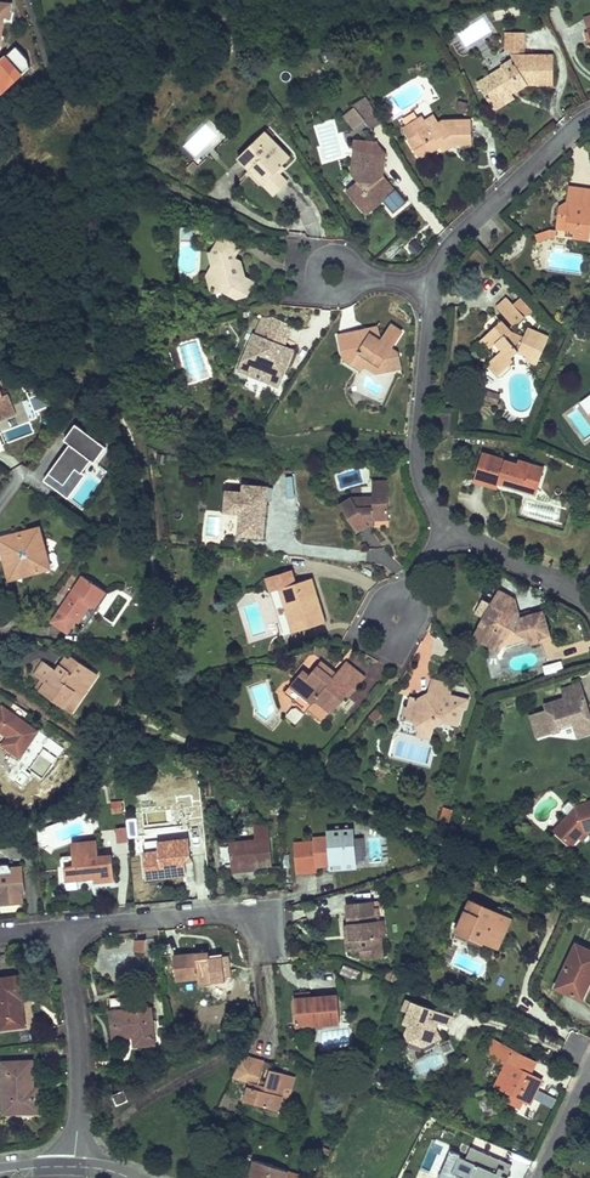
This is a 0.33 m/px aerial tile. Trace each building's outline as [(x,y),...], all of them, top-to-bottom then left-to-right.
[(0,53),(5,16),(10,17),(12,3),(0,2),(0,53)] [(503,68),(478,83),(492,105),(511,93),(510,92),(516,87),(518,91),(528,85),(553,85),(553,56),(525,56),(525,33),(508,33),(506,51),(513,52),(513,60),(503,66),(503,68)] [(513,52),(506,51),(498,57),(503,66),(513,60),(513,52)] [(511,93),(492,105),(495,110),(515,98),(512,95),(511,93)] [(371,127),(380,123),(368,98),(342,110),(351,129),(368,121),(371,127)] [(398,119),(402,126),(417,118),(413,110),(398,119)] [(423,119),(430,130),(441,123),(434,112),(423,119)] [(430,130),(410,142),(420,159),(441,146),(452,139),(455,145),(473,144),(472,120),(445,121),(441,123),(430,130)] [(264,129),(237,156),(250,169),(254,164),(268,179),(277,169),(291,156),(264,129)] [(452,139),(441,146),(444,152),(455,145),(452,139)] [(353,153),(351,167),(355,170),(351,173),(358,182),(347,190),(360,206),(364,202),(371,210),(382,201),(393,214),(407,204),(396,190),(394,191),(386,180),(382,184),(379,180),(384,177),(385,176),(376,167),(378,155),(353,153)] [(385,176),(387,156),(378,155),(376,167),(385,176)] [(254,164),(250,169),(264,183),(268,179),(254,164)] [(268,179),(264,183),(275,194),(289,181),(277,169),(268,179)] [(569,188),(567,201),(570,204),(569,209),(559,208),(557,228),(567,229),(574,230),(573,237),(589,240),(589,239),(589,191),(569,188)] [(567,201),(559,208),(569,209),(570,204),(567,201)] [(364,202),(360,206),(366,214),(371,210),(364,202)] [(555,231),(536,231),(536,240),(555,239),(555,231)] [(206,273),(211,288),(216,291),(222,289),(237,298),(247,295),(255,280),(246,276),(241,273),(237,256),(236,254),(241,245),(221,233),(211,251),(208,251),(212,264),(206,273)] [(242,258),(237,256),(241,273),(246,276),(242,258)] [(521,296),(513,303),(525,316),(533,309),(521,296)] [(508,298),(498,308),(515,326),(525,317),(525,316),(513,303),(508,298)] [(271,315),(261,315),(254,331),(253,331),(235,370),(267,383),(270,376),(277,374),(280,367),(285,369),(290,359),(285,356),(289,348),(283,345),(292,323),(271,315)] [(489,362),(500,374),(514,361),(511,358),(519,351),(528,356),(526,360),(537,365),(550,338),(528,329),(524,338),(513,334),(502,321),(479,341),(488,350),(497,342),(503,349),(489,362)] [(361,332),(340,335),(344,360),(357,358),(379,372),(388,371),(398,356),(390,352),(392,348),(401,331),(391,325),(382,341),(380,346),(368,339),(369,337),(361,332)] [(380,346),(382,341),(378,328),(361,332),(369,337),(368,339),(380,346)] [(399,352),(392,348),(390,352),(398,356),(399,352)] [(398,356),(388,371),(401,369),(398,356)] [(357,358),(344,360),(362,371),(365,368),(375,374),(379,372),(357,358)] [(7,416),(3,408),(12,405),(8,393),(3,395),(0,388),(0,419),(7,416)] [(33,410),(46,408),(44,397),(32,399),(33,410)] [(12,405),(3,408),(7,416),(15,413),(12,405)] [(72,448),(46,483),(70,501),(79,490),(76,487),(77,485),(84,476),(93,464),(96,466),(108,450),(77,428),(66,444),(72,448)] [(517,464),(483,454),(475,480),(498,488),(499,483),(524,491),(527,483),(539,487),(545,470),(519,461),(517,464)] [(84,476),(77,485),(80,487),(87,478),(84,476)] [(284,477),(285,497),(294,496),(293,476),(284,477)] [(352,496),(340,504),(358,533),(369,526),(368,520),(374,520),(388,520),(388,480),(373,480),(373,496),(352,496)] [(527,483),(524,491),(537,495),(539,487),(527,483)] [(238,542),(264,543),(268,490),(241,488),(241,496),(225,495),(223,517),(239,518),(238,542)] [(15,533),(0,537),(0,548),(1,550),(5,549),(8,558),(4,562),(10,566),(8,568),(12,579),(21,576),(22,573),(28,575),(30,570),(33,573),(45,570),(50,564),(45,549),(43,548),(46,543),(41,540),(43,538),(40,529),(30,532),(28,534),(23,531),(21,535),(15,533)] [(279,589),(298,583),(294,570),(267,579),(271,592),(279,589)] [(106,591),(84,576),(52,622),(68,633),(76,622),(89,603),(95,608),(106,591)] [(327,622),(313,579),(298,583),(279,589),(290,624),(303,620),(306,629),(327,622)] [(89,603),(76,622),(85,628),(109,593),(106,591),(95,608),(89,603)] [(514,598),(498,591),(494,599),(509,607),(506,612),(518,618),(519,616),(514,598)] [(509,607),(494,599),(489,608),(492,610),(488,618),(484,616),(481,622),(485,624),(481,633),(503,645),(512,629),(518,633),(525,630),(527,637),(530,645),(539,642),(538,638),(550,635),(543,611),(530,616),(527,614),(526,616),(524,615),(523,618),(519,616),(518,618),(506,612),(509,607)] [(489,608),(484,616),(488,618),(492,610),(489,608)] [(303,620),(290,624),(292,633),(306,629),(303,620)] [(481,622),(473,636),(500,651),(503,645),(481,633),(485,624),(481,622)] [(512,629),(503,645),(527,637),(525,630),(518,633),(512,629)] [(41,681),(36,689),(66,709),(77,693),(79,694),(86,684),(89,686),(97,674),(72,657),(70,659),(65,667),(61,664),(57,670),(43,661),(34,676),(41,681)] [(66,657),(61,664),(65,667),(70,659),(66,657)] [(304,668),(289,685),(311,704),(315,699),(331,713),(353,686),(336,671),(322,659),(310,673),(304,668)] [(353,686),(356,688),(366,676),(346,659),(336,671),(353,686)] [(420,700),(411,697),(408,709),(412,710),(409,721),(416,723),(418,729),(417,733),(431,738),(434,726),(441,722),(457,726),(461,711),(466,708),(468,701),(450,696),(453,686),(431,680),(427,696),(420,700)] [(545,734),(572,725),(576,738),(589,733),(589,712),(584,714),(581,705),(588,702),(581,683),(561,689),(563,696),(565,703),(545,710),(537,712),(545,734)] [(77,693),(66,709),(72,712),(89,686),(86,684),(79,694),(77,693)] [(543,703),(545,710),(565,703),(563,696),(543,703)] [(584,714),(589,712),(589,709),(588,702),(581,705),(584,714)] [(20,757),(38,731),(3,707),(0,712),(0,731),(9,737),(5,744),(3,746),(20,757)] [(408,709),(403,707),(400,719),(409,721),(412,710),(408,709)] [(536,737),(545,734),(537,712),(529,715),(536,737)] [(0,741),(0,748),(18,760),(20,757),(3,746),(5,744),(0,741)] [(220,774),(217,781),(230,785),(233,778),(220,774)] [(563,807),(571,813),(579,805),(572,798),(563,807)] [(122,800),(110,800),(110,813),(122,813),(122,800)] [(554,831),(572,845),(578,838),(582,833),(589,830),(589,831),(589,802),(580,805),(579,805),(571,813),(554,831)] [(117,842),(127,841),(126,827),(115,828),(117,842)] [(308,849),(296,850),(298,875),(316,873),(316,866),(331,865),(344,864),(354,863),(353,858),(352,840),(351,830),(328,832),(329,837),(313,838),(314,848),(314,855),(309,856),(308,849)] [(578,838),(582,843),(589,834),(589,831),(589,830),(582,833),(578,838)] [(144,855),(147,880),(186,875),(185,862),(184,856),(190,855),(188,839),(158,843),(159,851),(154,852),(154,854),(144,855)] [(363,858),(362,839),(352,840),(353,858),(363,858)] [(255,867),(272,865),(270,840),(229,844),(231,869),(255,867)] [(94,882),(114,880),(112,856),(99,857),(97,842),(71,845),(73,867),(64,868),(65,882),(89,880),(88,874),(93,874),(94,879),(94,882)] [(61,866),(72,865),(71,857),(60,858),(61,866)] [(0,874),(0,898),(0,905),(22,903),(21,893),(24,893),(22,868),(9,869),(10,873),(0,874)] [(347,939),(347,950),(361,949),(371,948),(374,937),(384,936),(383,922),(380,922),(379,912),(382,912),(381,901),(347,904),(349,925),(351,939),(347,939)] [(510,920),(470,902),(457,931),(471,937),(472,935),(498,947),(510,920)] [(371,948),(361,949),(361,956),(386,954),(384,936),(374,937),(371,948)] [(137,940),(135,954),(145,955),(147,942),(137,940)] [(576,945),(556,987),(580,999),(589,977),(589,952),(576,945)] [(203,953),(173,957),(176,979),(198,977),(198,980),(198,985),(212,984),(226,982),(225,978),(224,964),(230,964),(229,957),(210,958),(204,959),(203,953)] [(3,1029),(26,1026),(23,999),(29,999),(26,975),(0,978),(0,1008),(1,1014),(3,1029)] [(580,999),(584,1001),(589,989),(589,977),(580,999)] [(312,1025),(340,1022),(337,995),(309,998),(310,1005),(293,1007),(295,1024),(311,1022),(312,1025)] [(407,996),(402,1008),(408,1010),(403,1021),(408,1023),(405,1032),(407,1038),(423,1044),(430,1041),(436,1026),(430,1024),(433,1018),(449,1024),(452,1015),(407,996)] [(292,1000),(293,1007),(310,1005),(309,998),(292,1000)] [(109,1001),(111,1013),(131,1011),(130,999),(109,1001)] [(131,1011),(111,1013),(114,1039),(133,1037),(133,1039),(142,1038),(143,1045),(156,1044),(152,1008),(131,1011)] [(435,1027),(430,1041),(440,1037),(435,1027)] [(133,1039),(134,1046),(143,1045),(142,1038),(133,1039)] [(493,1041),(486,1053),(490,1056),(497,1043),(493,1041)] [(524,1100),(529,1103),(541,1081),(529,1074),(524,1072),(530,1061),(497,1043),(490,1056),(507,1065),(496,1085),(511,1094),(507,1100),(520,1108),(524,1100)] [(244,1055),(237,1069),(251,1073),(255,1059),(244,1055)] [(251,1073),(243,1100),(277,1110),(285,1083),(281,1082),(284,1073),(269,1070),(266,1081),(265,1086),(258,1084),(259,1079),(263,1068),(264,1061),(255,1059),(251,1073)] [(264,1061),(263,1068),(269,1070),(271,1063),(264,1061)] [(530,1061),(524,1072),(529,1074),(535,1064),(530,1061)] [(3,1063),(5,1113),(40,1111),(39,1096),(33,1097),(33,1088),(31,1062),(3,1063)] [(285,1083),(277,1110),(284,1112),(294,1077),(284,1073),(281,1082),(285,1083)] [(535,1100),(552,1108),(556,1099),(539,1091),(535,1100)] [(124,1092),(113,1096),(117,1106),(128,1101),(124,1092)] [(438,1177),(508,1177),(513,1167),(471,1149),(467,1158),(450,1150),(438,1177)] [(303,1151),(300,1160),(308,1163),(311,1154),(303,1151)] [(248,1177),(285,1177),(288,1171),(255,1159),(248,1177)]
